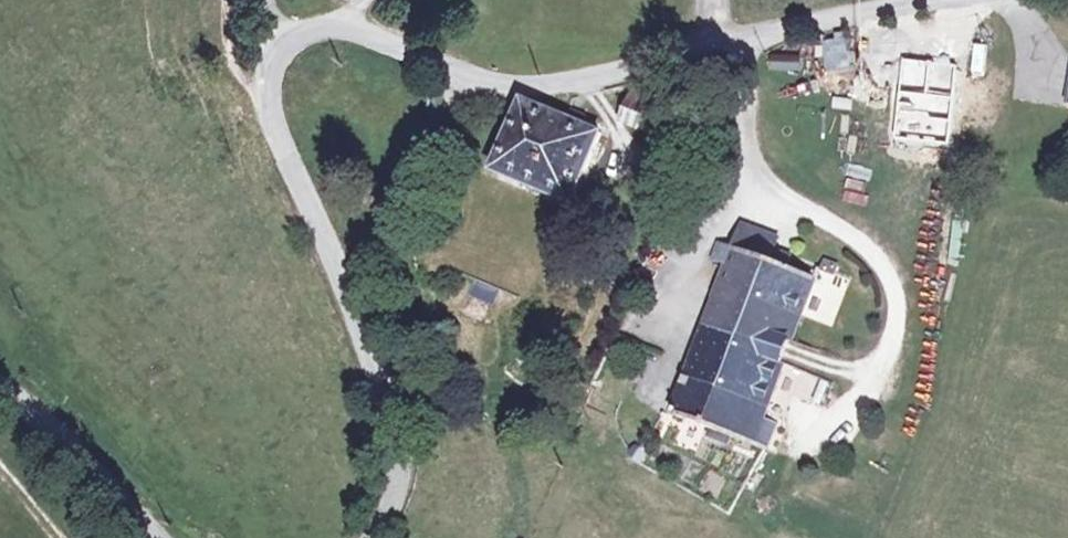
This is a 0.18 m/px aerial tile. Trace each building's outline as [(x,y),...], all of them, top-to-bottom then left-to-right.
[(826,37),(829,76),(856,74),(854,36),(826,37)] [(957,62),(902,58),(895,143),(951,147),(957,62)] [(503,176),(581,209),(606,151),(590,144),(595,132),(581,126),(577,135),(529,115),(503,176)] [(748,226),(737,255),(788,274),(794,258),(779,252),(784,239),(748,226)] [(793,372),(803,346),(798,344),(820,286),(788,274),(737,255),(722,249),(715,267),(730,272),(675,419),(770,454),(783,419),(773,415),(790,371),(793,372)] [(851,280),(839,275),(836,283),(848,287),(851,280)] [(475,304),(499,309),(503,292),(479,287),(475,304)]
